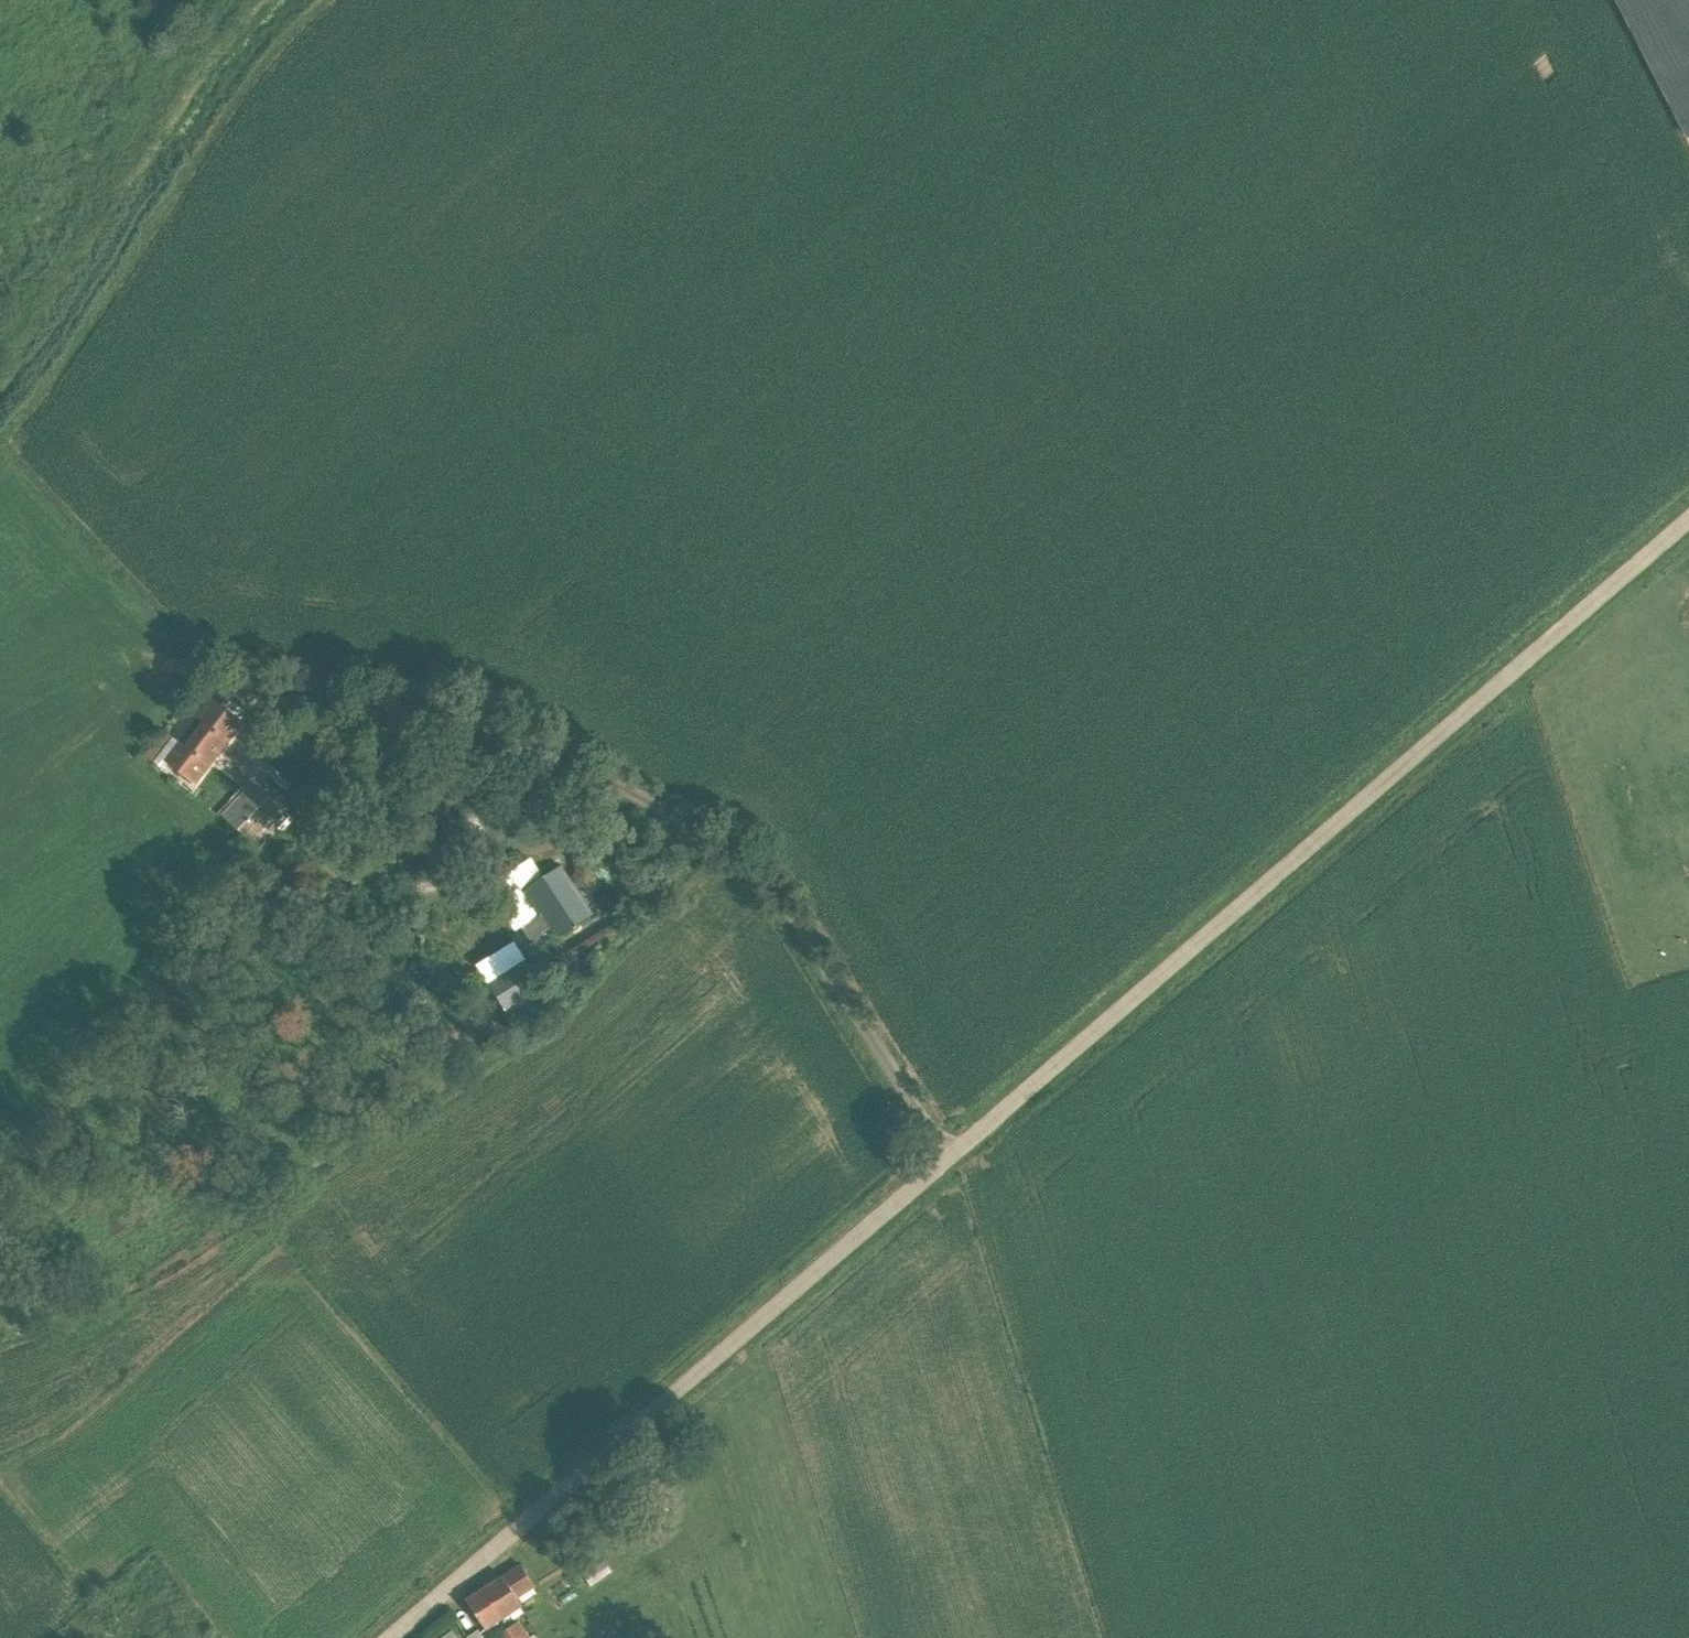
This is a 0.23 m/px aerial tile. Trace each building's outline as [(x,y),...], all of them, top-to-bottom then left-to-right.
[(1686,140),(1688,139),(1688,0),(1613,0),(1686,140)] [(177,741),(162,760),(195,785),(243,723),(211,698),(196,718),(200,721),(181,744),(177,741)] [(173,739),(163,732),(143,756),(153,764),(173,739)] [(258,786),(225,819),(258,850),(269,839),(264,833),(272,824),(281,833),(293,821),(258,786)] [(592,915),(561,865),(522,890),(539,916),(530,921),(523,911),(513,918),(535,952),(592,915)] [(479,968),(490,984),(522,962),(511,946),(479,968)] [(490,984),(513,1019),(547,996),(524,962),(490,984)] [(534,1588),(519,1565),(465,1600),(485,1630),(521,1607),(516,1599),(534,1588)] [(517,1622),(501,1633),(504,1637),(528,1637),(517,1622)]
